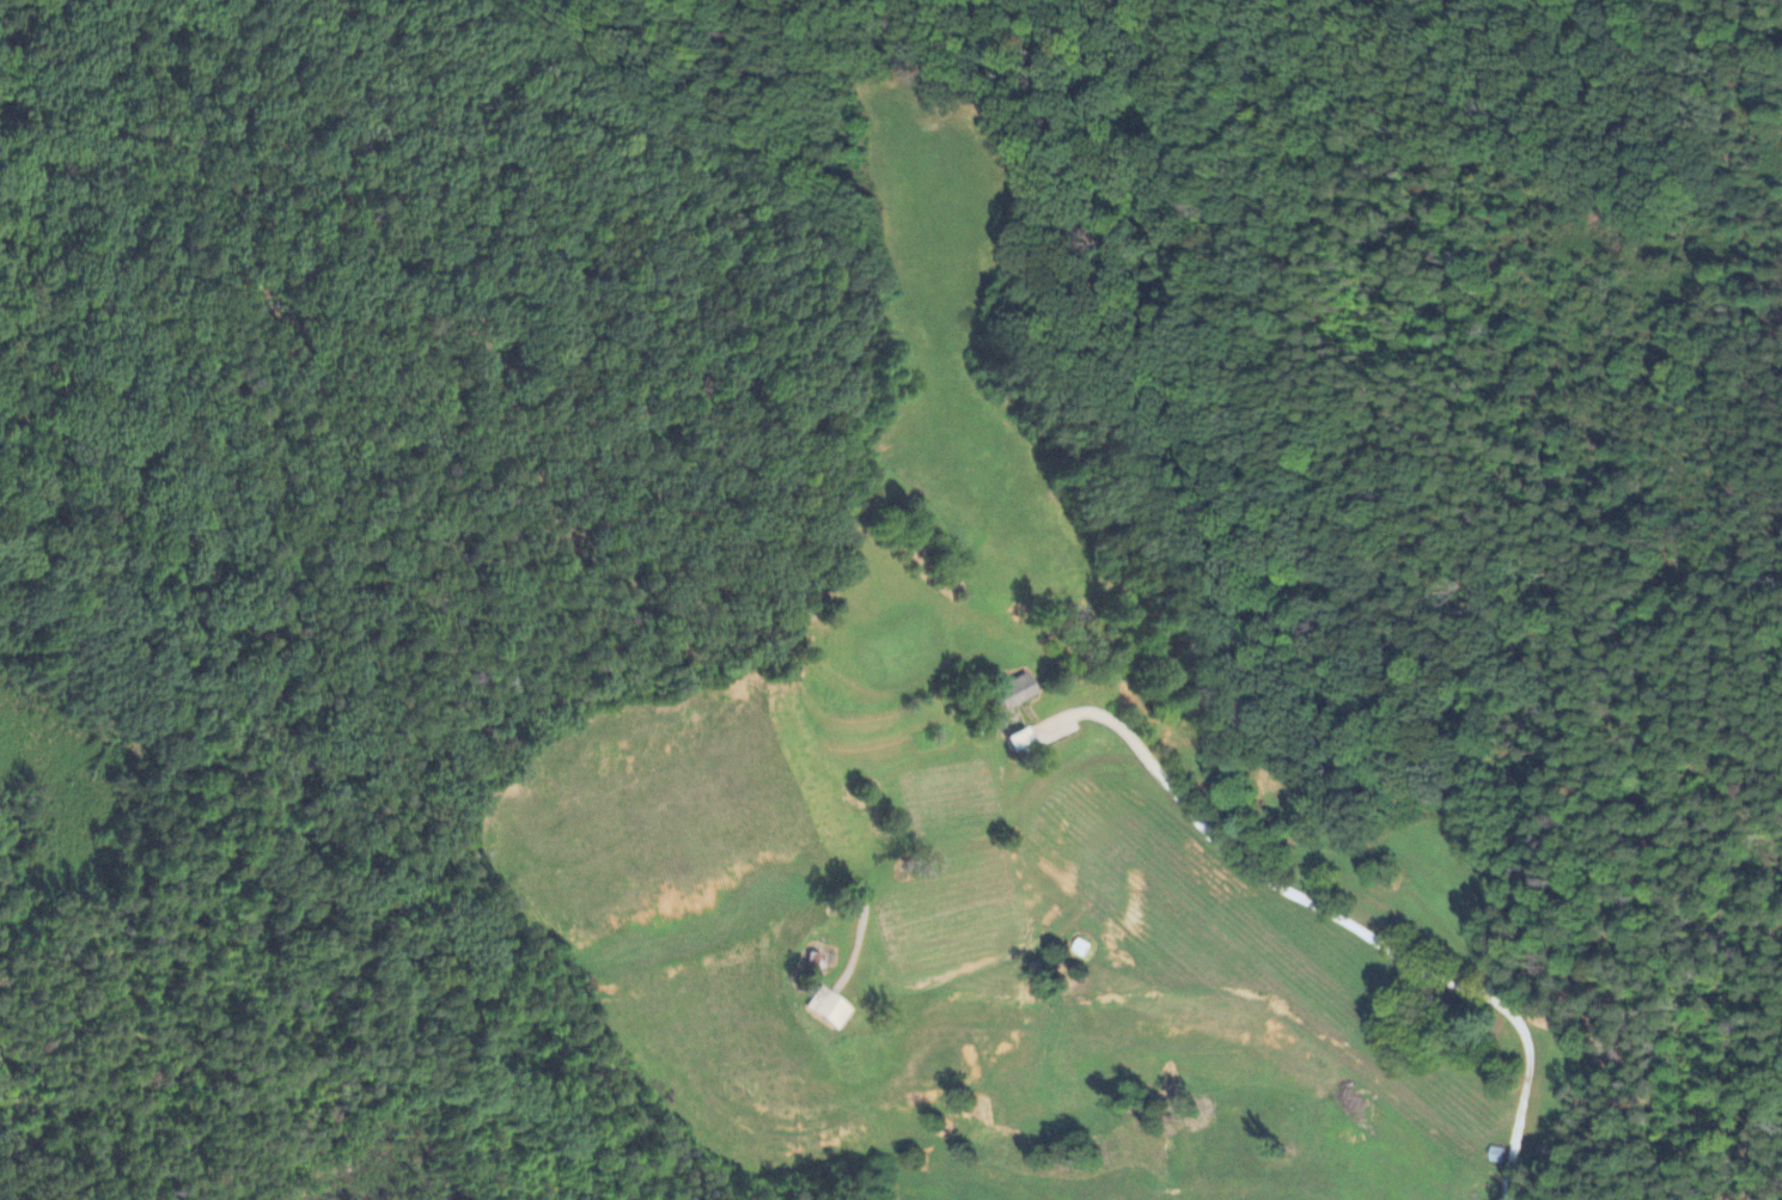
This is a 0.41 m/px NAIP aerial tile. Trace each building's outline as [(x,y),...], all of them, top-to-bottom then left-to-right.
[(1037,695),(1025,672),(998,688),(1003,697),(997,700),(996,698),(987,703),(995,718),(1037,695)] [(1082,732),(1078,723),(1085,720),(1081,710),(1029,731),(1029,729),(1007,738),(1016,760),(1082,732)] [(853,1013),(822,989),(806,1009),(837,1033),(853,1013)]
